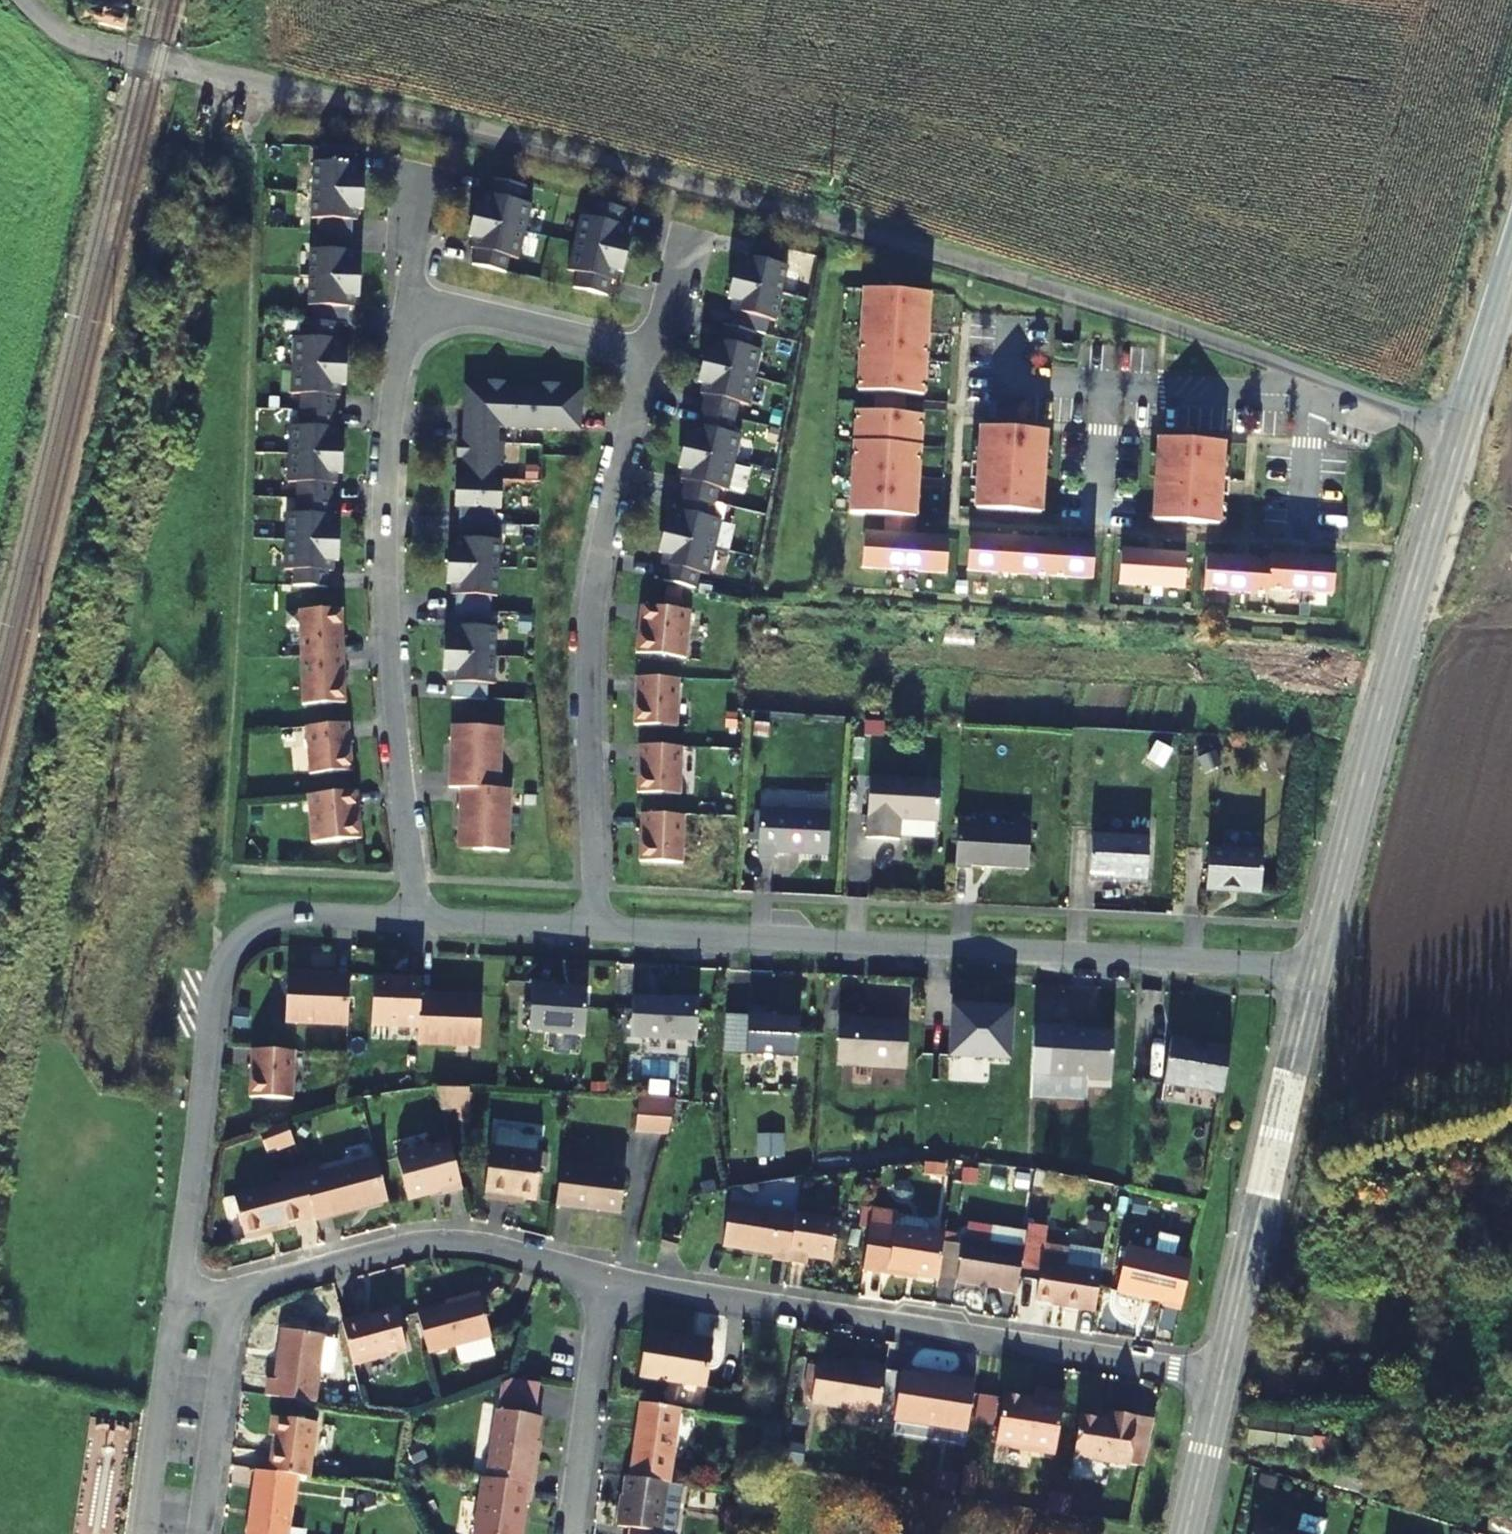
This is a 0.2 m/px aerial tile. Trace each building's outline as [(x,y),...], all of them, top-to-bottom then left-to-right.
[(103,0),(85,0),(80,18),(121,31),(128,7),(103,0)] [(294,570),(293,586),(328,587),(329,572),(334,572),(334,551),(339,551),(339,537),(335,537),(336,515),(331,515),(332,484),(337,484),(338,463),(342,463),(343,449),(339,449),(339,428),(335,427),(336,396),(341,396),(342,375),(346,375),(346,361),(342,361),(344,339),(339,339),(339,323),(349,323),(350,307),(355,308),(355,287),(359,287),(360,272),(356,272),(357,251),(352,251),(353,220),(358,220),(359,199),(363,199),(363,185),(359,185),(360,163),(355,163),(356,148),(321,146),(320,162),(314,162),(311,218),(318,219),(317,249),(310,249),(308,305),(314,306),(314,322),(304,322),(303,338),(294,337),(291,393),(301,394),(300,426),(290,426),(288,482),(297,483),(296,514),(286,513),(284,569),(294,570)] [(472,266),(506,273),(510,258),(519,260),(532,205),(522,203),(526,187),(492,179),(489,195),(484,194),(479,214),(475,213),(472,227),(476,228),(471,249),(476,250),(472,266)] [(574,289),(608,297),(612,281),(616,282),(621,262),(625,263),(628,249),(624,249),(629,228),(624,227),(628,211),(594,203),(590,218),(581,216),(568,271),(577,273),(574,289)] [(786,248),(752,240),(748,256),(743,255),(738,275),(735,274),(731,288),(735,289),(731,310),(735,311),(732,326),(722,324),(718,339),(714,338),(709,359),(705,358),(702,372),(705,373),(701,393),(706,395),(698,425),(694,424),(689,444),(685,444),(682,457),(686,458),(681,479),(686,480),(679,510),(674,509),(669,529),(665,528),(662,542),(666,543),(661,564),(666,565),(662,581),(696,589),(700,573),(709,575),(722,520),(713,518),(720,488),(729,490),(742,435),(733,433),(740,402),(749,405),(762,350),(753,348),(756,332),(766,335),(769,319),(776,321),(789,266),(783,264),(786,248)] [(931,293),(866,288),(860,391),(879,392),(904,393),(925,395),(931,293)] [(1073,353),(1074,346),(1061,345),(1060,352),(1073,353)] [(504,381),(487,380),(487,385),(469,384),(467,407),(463,407),(462,441),(457,441),(456,458),(461,458),(461,476),(461,478),(455,478),(454,507),(459,507),(458,538),(453,538),(452,559),(448,559),(448,573),(452,574),(451,594),(456,595),(455,626),(450,625),(449,647),(445,647),(444,661),(448,661),(448,682),(453,682),(452,698),(487,700),(487,684),(494,684),(496,628),(490,627),(491,596),(497,596),(500,540),(493,540),(494,509),(501,509),(502,480),(496,480),(497,466),(503,466),(504,443),(498,443),(498,428),(580,431),(581,412),(577,412),(578,389),(559,389),(559,383),(542,382),(542,387),(504,386),(504,381)] [(903,413),(904,393),(879,392),(878,412),(903,413)] [(878,412),(857,411),(850,512),(891,515),(916,517),(922,415),(903,413),(878,412)] [(977,508),(1042,513),(1047,431),(982,426),(980,462),(972,461),(971,478),(979,478),(977,508)] [(1231,479),(1223,479),(1226,443),(1161,439),(1156,521),(1220,526),(1222,495),(1230,496),(1231,479)] [(889,535),(914,537),(916,517),(891,515),(889,535)] [(946,573),(948,539),(914,537),(889,535),(864,534),(862,568),(946,573)] [(1092,579),(1095,545),(969,537),(967,571),(1092,579)] [(1184,589),(1186,557),(1121,553),(1119,585),(1184,589)] [(1270,591),(1272,563),(1206,558),(1204,591),(1270,596),(1270,591)] [(1270,591),(1335,595),(1338,563),(1273,558),(1272,563),(1270,591)] [(689,611),(641,606),(638,628),(641,628),(638,654),(683,659),(689,611)] [(302,658),(344,656),(343,635),(341,635),(340,609),(300,611),(302,658)] [(344,678),(344,656),(302,658),(304,705),(343,704),(342,678),(344,678)] [(675,727),(677,679),(636,677),(634,699),(637,699),(636,725),(675,727)] [(348,723),(307,727),(311,774),(350,771),(348,745),(350,745),(348,723)] [(462,787),(499,789),(502,727),(468,726),(467,727),(454,727),(453,743),(455,743),(455,754),(452,754),(451,786),(462,787)] [(681,747),(639,745),(639,767),(641,767),(640,793),(679,795),(681,747)] [(938,821),(940,780),(870,776),(867,838),(899,839),(900,818),(938,821)] [(508,849),(510,789),(499,789),(462,787),(461,820),(463,820),(463,830),(460,830),(460,846),(474,847),(474,848),(508,849)] [(360,813),(358,791),(310,795),(314,843),(360,839),(358,814),(360,813)] [(830,813),(760,810),(758,858),(773,859),(774,853),(789,854),(789,851),(800,851),(800,855),(828,856),(830,813)] [(681,863),(683,816),(641,814),(640,836),(642,836),(641,861),(681,863)] [(1031,827),(958,823),(955,868),(971,870),(971,866),(1028,870),(1031,827)] [(1092,835),(1090,880),(1113,881),(1113,879),(1147,880),(1150,838),(1092,835)] [(1264,852),(1209,849),(1206,889),(1261,892),(1264,852)] [(348,1024),(350,976),(316,974),(316,976),(305,976),(305,973),(289,973),(289,987),(287,987),(286,1021),(348,1024)] [(419,1025),(420,994),(421,977),(399,977),(399,979),(373,978),(372,1024),(419,1025)] [(554,983),(532,981),(529,1029),(586,1032),(588,988),(554,986),(554,983)] [(420,994),(419,1025),(419,1043),(480,1044),(481,1009),(479,1009),(480,996),(464,996),(464,998),(453,997),(453,995),(420,994)] [(698,1040),(699,997),(672,996),(671,1000),(655,999),(655,997),(633,997),(631,1037),(698,1040)] [(1010,1060),(1013,1009),(952,1006),(950,1057),(1010,1060)] [(768,1008),(749,1007),(746,1055),(761,1055),(763,1059),(771,1059),(774,1056),(797,1058),(800,1018),(767,1016),(768,1008)] [(836,1065),(906,1069),(908,1021),(855,1018),(855,1016),(838,1015),(836,1065)] [(1087,1080),(1111,1081),(1114,1032),(1093,1031),(1090,1033),(1072,1033),(1073,1028),(1050,1026),(1048,1075),(1085,1077),(1087,1080)] [(1172,1041),(1167,1087),(1226,1094),(1232,1051),(1207,1048),(1207,1050),(1197,1049),(1197,1044),(1172,1041)] [(292,1099),(294,1051),(252,1049),(251,1071),(253,1071),(252,1097),(292,1099)] [(465,1101),(463,1083),(432,1087),(437,1105),(465,1101)] [(668,1135),(677,1103),(655,1100),(640,1098),(636,1134),(668,1135)] [(267,1154),(294,1142),(284,1121),(258,1132),(267,1154)] [(493,1147),(490,1147),(483,1197),(510,1201),(510,1197),(534,1200),(540,1154),(537,1154),(539,1146),(536,1143),(537,1138),(520,1136),(517,1130),(496,1127),(493,1147)] [(783,1155),(782,1133),(757,1133),(757,1155),(783,1155)] [(400,1185),(458,1186),(446,1140),(391,1154),(400,1185)] [(385,1200),(374,1157),(318,1172),(316,1164),(299,1169),(301,1176),(311,1215),(312,1219),(385,1200)] [(947,1178),(948,1165),(931,1163),(930,1163),(928,1175),(947,1178)] [(618,1213),(624,1176),(560,1166),(554,1205),(618,1213)] [(262,1227),(311,1215),(301,1176),(229,1195),(241,1237),(262,1232),(262,1227)] [(458,1186),(400,1185),(403,1197),(437,1189),(439,1193),(458,1187),(458,1186)] [(795,1217),(727,1208),(721,1249),(772,1256),(771,1261),(788,1264),(795,1217)] [(873,1224),(897,1228),(900,1213),(875,1209),(873,1224)] [(832,1263),(838,1223),(795,1217),(788,1264),(807,1266),(808,1260),(832,1263)] [(941,1281),(948,1237),(932,1234),(933,1227),(929,1221),(910,1218),(903,1221),(902,1229),(897,1228),(873,1224),(870,1240),(865,1270),(890,1274),(890,1272),(941,1281)] [(1049,1285),(1052,1266),(1055,1248),(1050,1247),(1053,1231),(1032,1227),(1030,1236),(1025,1273),(1046,1276),(1044,1284),(1049,1285)] [(1001,1231),(998,1247),(968,1242),(961,1285),(1006,1292),(1005,1295),(1021,1298),(1025,1273),(1030,1236),(1001,1231)] [(672,1251),(673,1242),(661,1239),(659,1248),(672,1251)] [(961,1283),(967,1249),(949,1246),(943,1281),(961,1283)] [(1068,1309),(1100,1314),(1110,1256),(1055,1248),(1052,1266),(1049,1285),(1044,1284),(1041,1302),(1068,1306),(1068,1309)] [(1187,1313),(1198,1265),(1134,1250),(1124,1294),(1149,1300),(1149,1298),(1159,1300),(1158,1303),(1171,1305),(1170,1309),(1187,1313)] [(489,1337),(479,1298),(416,1315),(426,1354),(489,1337)] [(361,1322),(360,1319),(340,1324),(351,1367),(388,1357),(387,1354),(405,1348),(395,1313),(361,1322)] [(263,1395),(312,1402),(321,1334),(280,1329),(273,1379),(266,1378),(263,1395)] [(697,1342),(647,1334),(641,1378),(707,1387),(714,1340),(698,1337),(697,1342)] [(881,1418),(889,1371),(872,1368),(871,1371),(821,1363),(820,1370),(815,1400),(814,1406),(881,1418)] [(815,1400),(820,1370),(812,1368),(807,1398),(815,1400)] [(970,1435),(979,1385),(962,1383),(962,1385),(905,1376),(897,1424),(970,1435)] [(540,1381),(510,1377),(501,1380),(488,1476),(532,1482),(533,1482),(535,1466),(532,1465),(541,1414),(535,1414),(540,1381)] [(1059,1458),(1069,1399),(1035,1394),(1033,1407),(1026,1405),(1027,1402),(1004,1399),(996,1448),(1059,1458)] [(976,1427),(995,1430),(1000,1401),(981,1398),(976,1427)] [(679,1409),(640,1403),(629,1477),(667,1483),(668,1483),(679,1409)] [(293,1474),(305,1476),(313,1421),(271,1415),(268,1434),(273,1436),(268,1471),(293,1474)] [(1136,1466),(1143,1423),(1115,1418),(1114,1426),(1086,1421),(1079,1460),(1135,1470),(1136,1466)] [(1311,1452),(1314,1429),(1253,1421),(1250,1443),(1311,1452)] [(1151,1469),(1158,1425),(1143,1423),(1136,1466),(1151,1469)] [(246,1533),(285,1533),(286,1526),(293,1474),(268,1471),(254,1469),(249,1506),(251,1508),(253,1510),(253,1513),(251,1515),(249,1517),(248,1517),(246,1533)] [(966,1485),(978,1487),(980,1477),(967,1474),(966,1485)] [(530,1501),(532,1482),(488,1476),(484,1475),(476,1533),(522,1533),(526,1500),(530,1501)] [(660,1533),(667,1483),(629,1477),(624,1476),(617,1526),(627,1528),(658,1532),(660,1533)] [(957,1496),(958,1487),(944,1484),(943,1493),(957,1496)] [(976,1501),(978,1487),(966,1485),(964,1499),(976,1501)] [(1073,1515),(1075,1499),(1058,1496),(1055,1512),(1073,1515)] [(1326,1523),(1302,1516),(1297,1533),(1323,1533),(1326,1523)] [(1258,1524),(1255,1533),(1293,1533),(1258,1524)]
